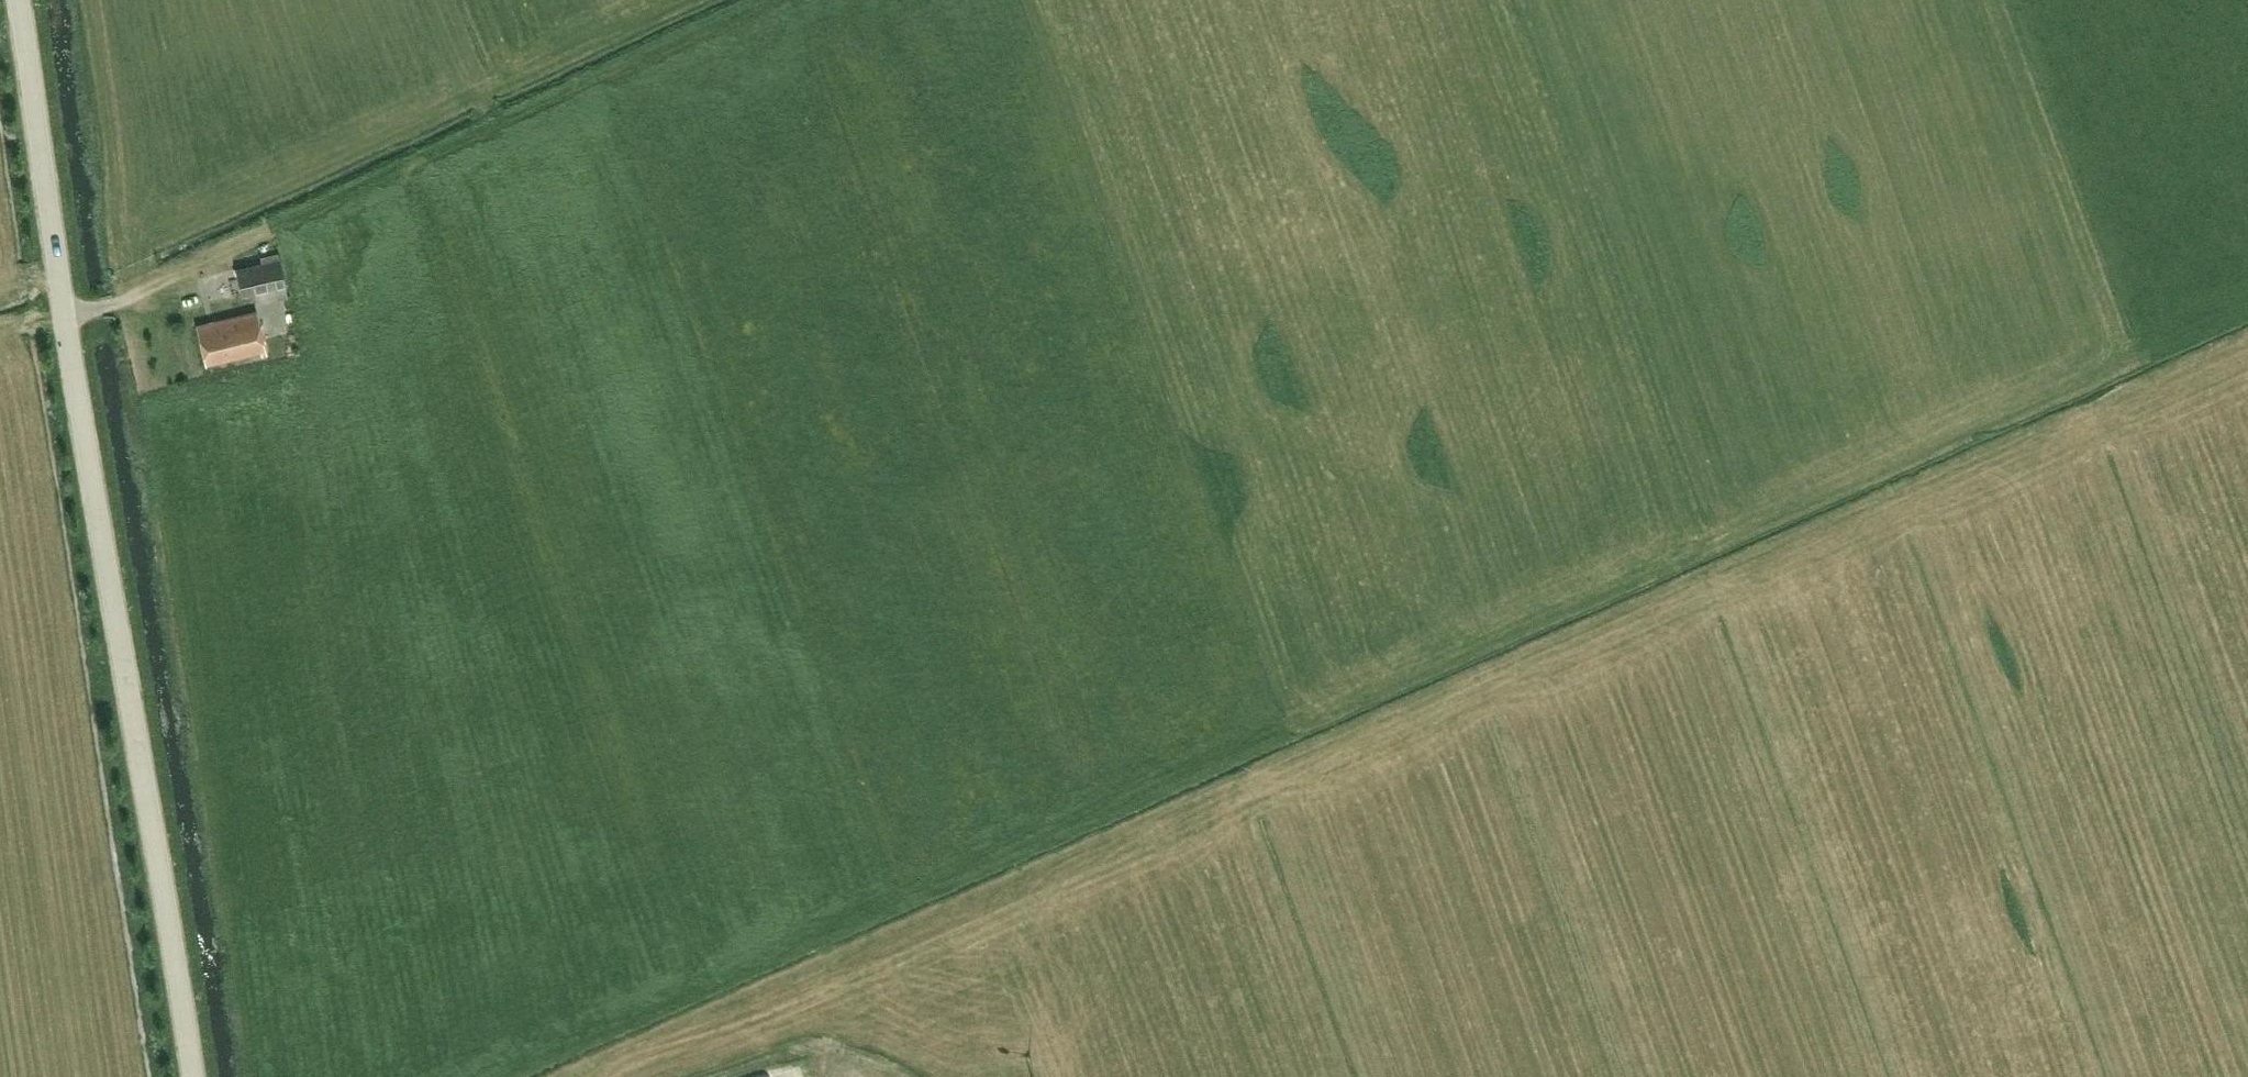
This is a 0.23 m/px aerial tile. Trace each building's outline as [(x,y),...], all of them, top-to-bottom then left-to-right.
[(279,257),(236,268),(243,294),(285,283),(279,257)] [(266,354),(256,311),(197,325),(206,363),(261,350),(263,355),(266,354)]
